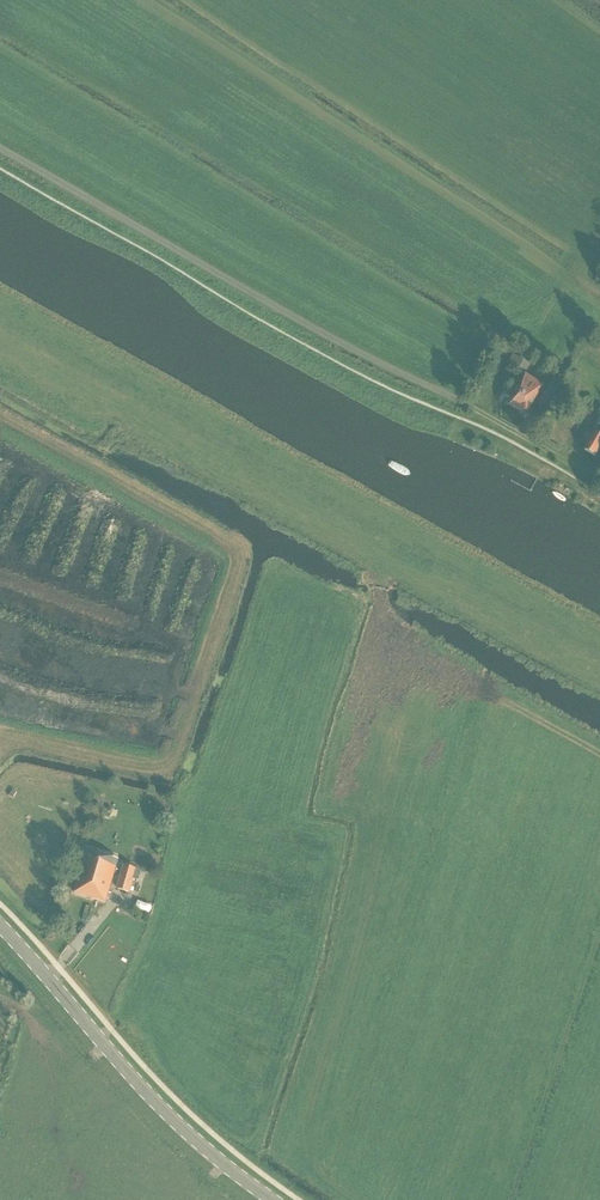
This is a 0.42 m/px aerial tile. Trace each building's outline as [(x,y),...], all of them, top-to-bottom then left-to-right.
[(529,365),(512,354),(505,367),(522,377),(529,365)] [(543,386),(524,375),(507,404),(508,408),(521,416),(525,415),(543,386)] [(598,431),(597,433),(595,433),(585,450),(595,456),(599,448),(599,427),(598,431)] [(106,902),(118,859),(109,856),(110,854),(88,847),(75,892),(106,902)] [(134,869),(124,866),(117,889),(129,892),(133,879),(131,879),(134,869)] [(127,1014),(119,1024),(139,1040),(143,1036),(130,1026),(134,1020),(127,1014)]
